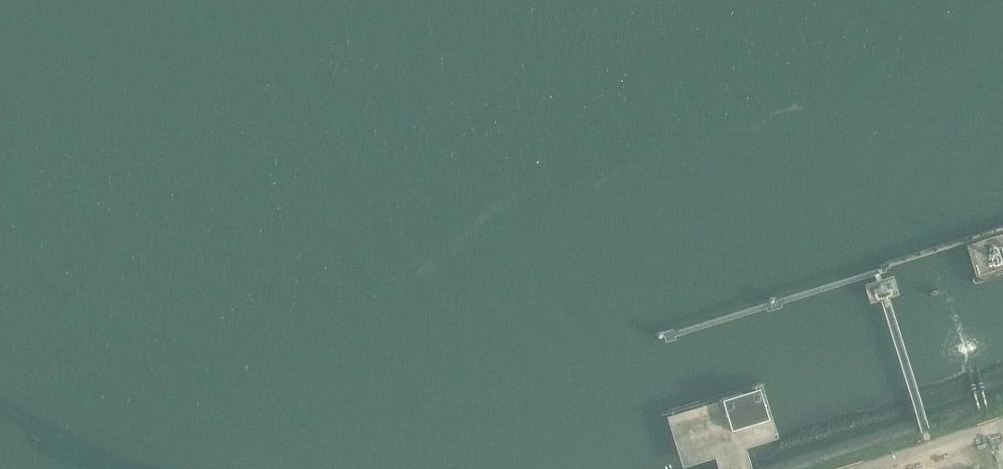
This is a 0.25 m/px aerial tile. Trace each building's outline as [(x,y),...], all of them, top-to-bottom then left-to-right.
[(732,430),(768,418),(759,390),(723,402),(732,430)]
